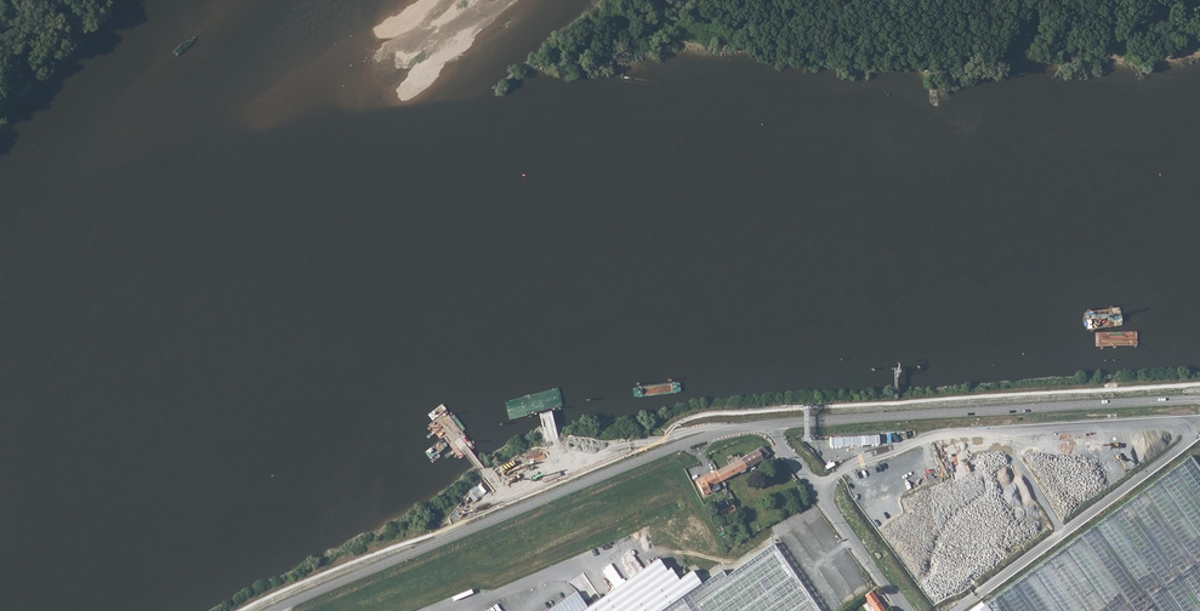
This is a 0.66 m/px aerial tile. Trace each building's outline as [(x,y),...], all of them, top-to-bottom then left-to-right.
[(762,448),(717,471),(722,481),(762,460),(768,455),(762,448)] [(1199,463),(990,606),(993,610),(1199,610),(1199,464),(1199,463)] [(709,488),(722,481),(717,471),(696,482),(703,496),(710,492),(709,488)] [(723,516),(736,509),(733,504),(721,511),(723,516)] [(775,543),(726,577),(722,570),(701,584),(663,610),(823,610),(775,543)] [(701,584),(693,571),(680,579),(672,568),(667,571),(658,559),(582,610),(663,610),(701,584)] [(871,592),(864,597),(874,610),(884,610),(871,592)]
